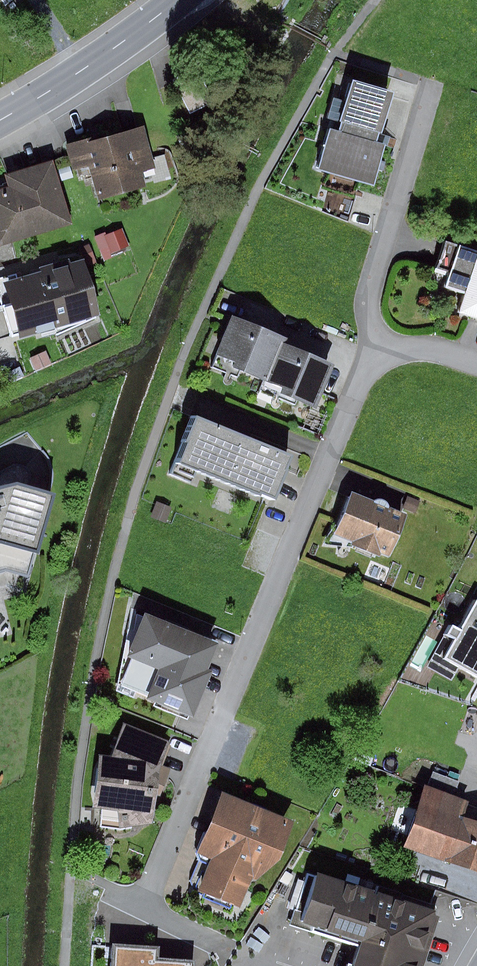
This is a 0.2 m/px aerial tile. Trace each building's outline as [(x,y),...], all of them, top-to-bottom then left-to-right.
[(385,92),(348,81),(337,119),(343,121),(338,135),(326,131),(314,168),(370,184),(381,148),(369,144),(385,92)] [(84,144),(68,149),(74,169),(92,164),(103,199),(150,185),(135,135),(86,149),(84,144)] [(0,194),(0,243),(66,225),(50,168),(5,181),(8,192),(0,194)] [(103,236),(93,241),(101,257),(108,253),(111,259),(128,251),(120,234),(105,241),(103,236)] [(447,242),(440,265),(446,267),(442,279),(462,285),(455,305),(476,312),(476,252),(447,242)] [(0,285),(0,302),(9,334),(19,329),(21,337),(52,328),(57,339),(84,325),(82,318),(93,315),(78,263),(0,285)] [(278,335),(227,315),(213,351),(228,357),(226,363),(262,377),(275,342),(278,335)] [(329,362),(275,342),(262,377),(274,381),(270,392),(312,407),(329,362)] [(287,454),(189,414),(169,463),(176,466),(172,474),(200,486),(206,473),(269,499),(287,454)] [(0,486),(0,572),(7,571),(24,575),(30,550),(38,551),(53,497),(17,482),(0,486)] [(396,515),(350,497),(335,535),(380,553),(396,515)] [(476,599),(441,657),(475,678),(476,675),(476,600),(476,599)] [(147,613),(129,655),(137,659),(125,686),(160,698),(187,631),(147,613)] [(219,644),(187,631),(160,698),(197,714),(214,674),(208,672),(219,644)] [(111,762),(97,760),(92,806),(101,807),(101,826),(128,829),(129,822),(144,821),(147,774),(159,745),(127,730),(111,762)] [(456,780),(434,773),(431,783),(452,790),(456,780)] [(422,790),(404,844),(476,867),(476,829),(453,821),(459,802),(422,790)] [(281,823),(218,799),(195,859),(210,864),(198,895),(229,907),(241,874),(259,881),(281,823)] [(314,876),(304,912),(299,910),(294,925),(364,946),(358,965),(422,965),(438,913),(314,876)] [(113,945),(112,965),(194,965),(194,961),(156,959),(157,947),(113,945)]
